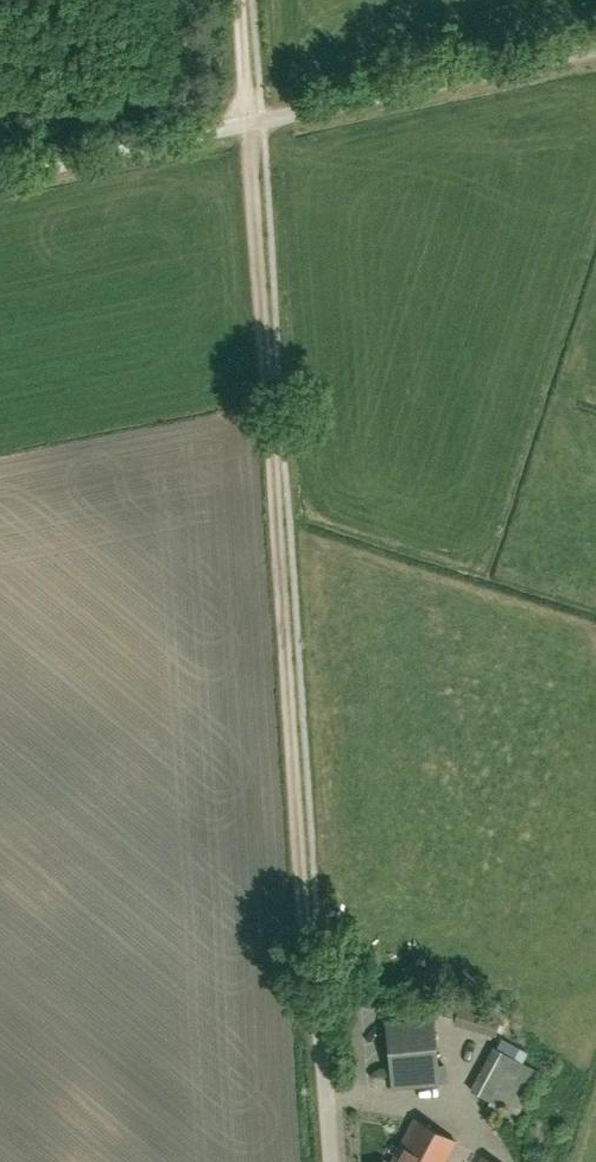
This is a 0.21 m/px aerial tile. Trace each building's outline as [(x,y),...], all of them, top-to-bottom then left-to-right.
[(460,998),(453,1022),(494,1034),(501,1010),(460,998)] [(438,1084),(434,1036),(432,1018),(385,1022),(391,1088),(438,1084)] [(493,1047),(470,1090),(518,1114),(540,1071),(493,1047)] [(457,1142),(414,1120),(392,1161),(446,1161),(457,1142)]
